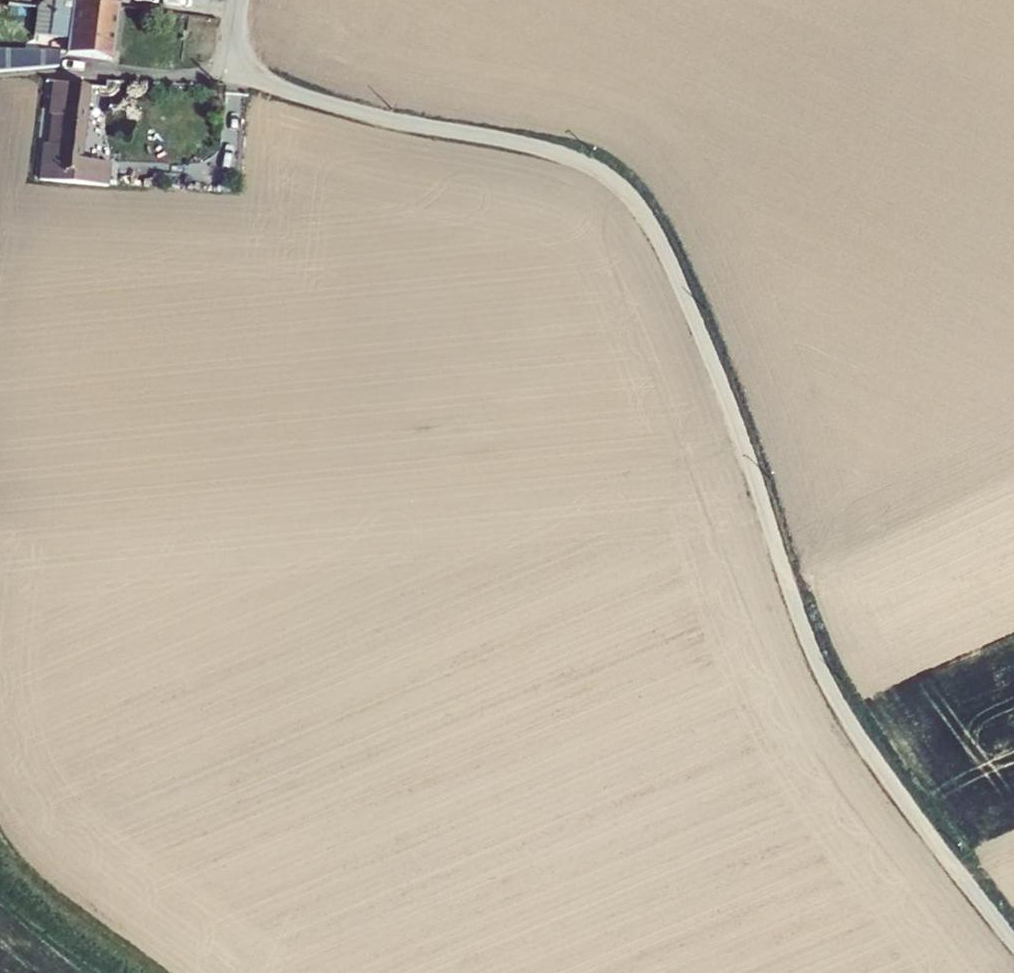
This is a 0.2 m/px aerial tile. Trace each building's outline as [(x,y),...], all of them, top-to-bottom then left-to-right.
[(7,12),(9,0),(0,0),(0,11),(7,12)] [(51,1),(35,9),(33,37),(48,37),(67,40),(65,54),(111,62),(120,0),(42,0),(51,1)] [(60,45),(0,47),(0,69),(60,67),(60,45)] [(50,82),(47,115),(50,116),(47,144),(41,144),(37,180),(107,187),(110,164),(81,160),(90,86),(50,82)]
